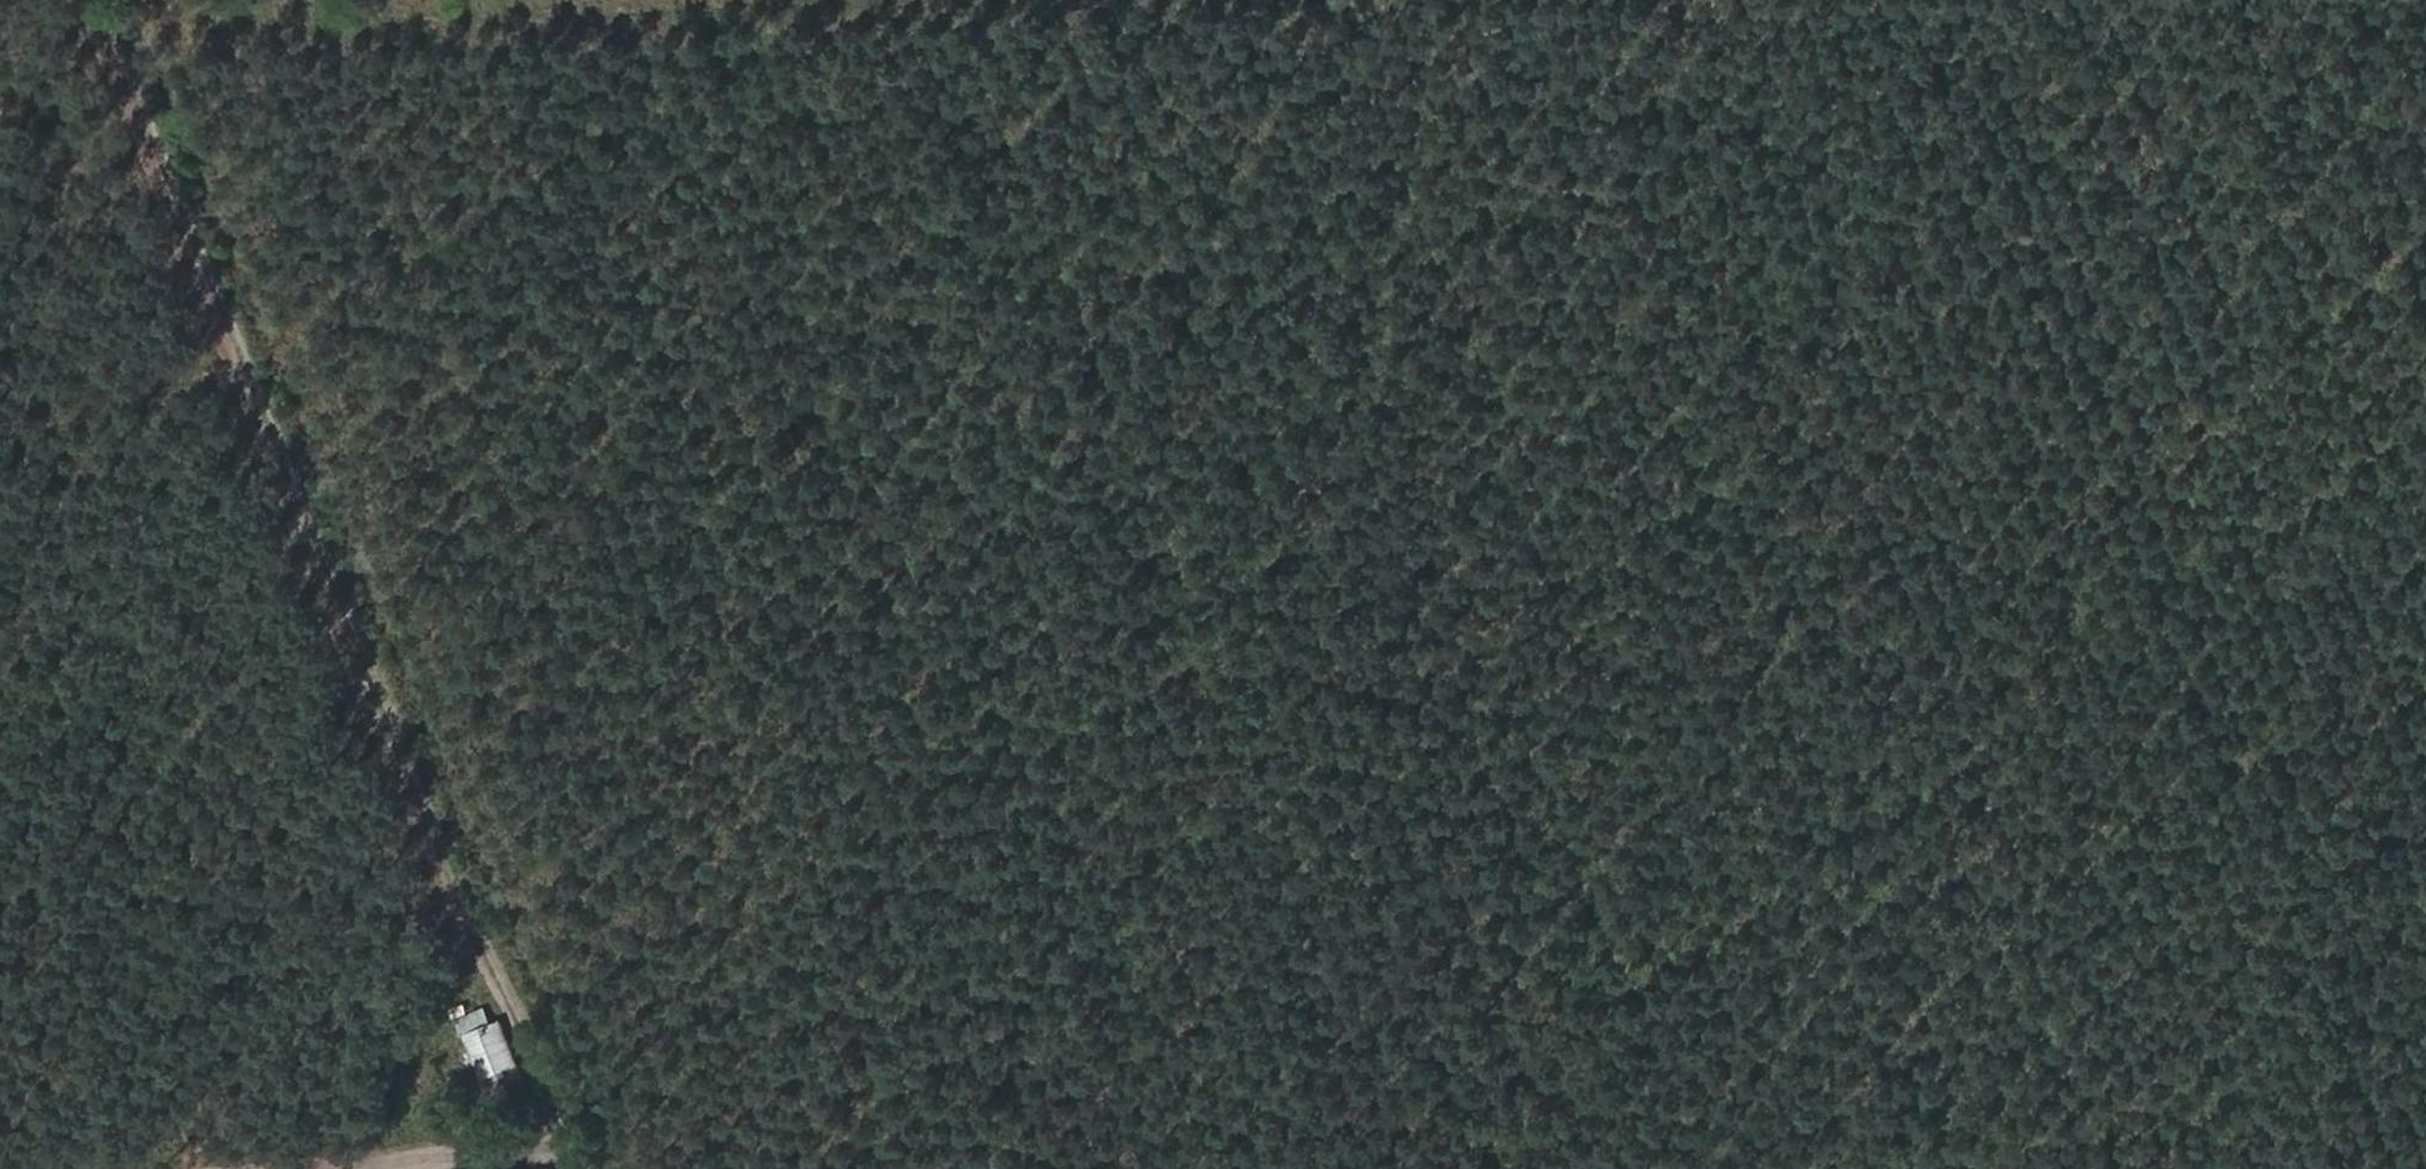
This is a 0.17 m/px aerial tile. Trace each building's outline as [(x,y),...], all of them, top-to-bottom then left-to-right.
[(466,1013),(481,1074),(517,1065),(502,1004),(466,1013)]
